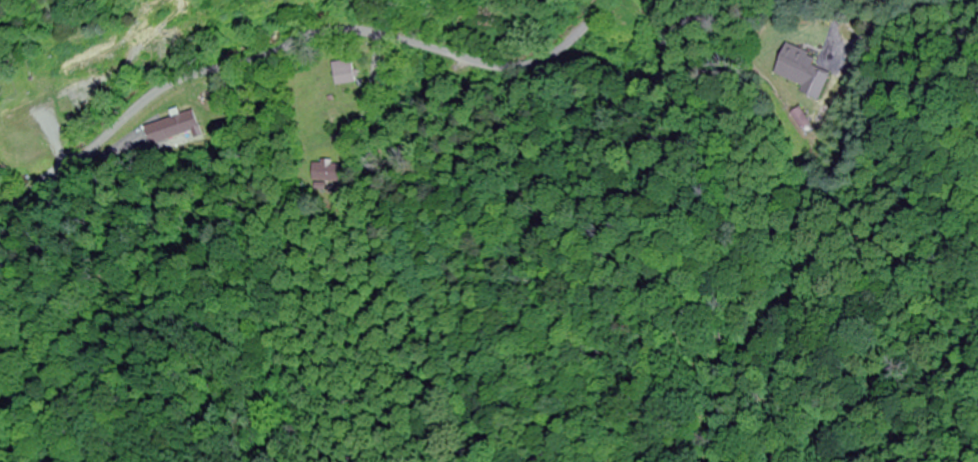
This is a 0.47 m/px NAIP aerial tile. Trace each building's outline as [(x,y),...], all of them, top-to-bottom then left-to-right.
[(803,86),(800,93),(819,101),(829,74),(812,68),(817,55),(788,44),(776,76),(803,86)] [(354,61),(333,64),(335,86),(357,84),(354,61)] [(199,129),(193,111),(144,127),(150,145),(199,129)] [(318,162),(318,182),(341,182),(341,162),(318,162)]
